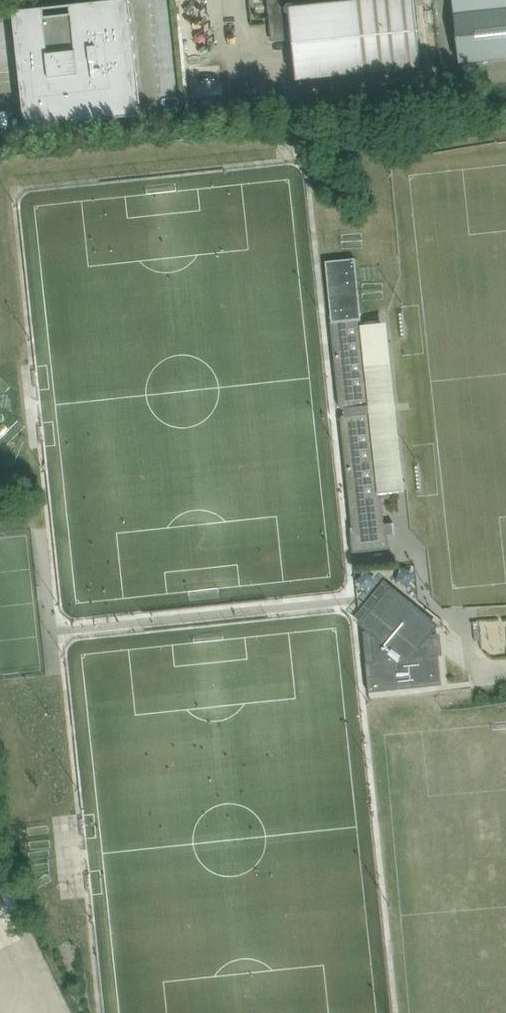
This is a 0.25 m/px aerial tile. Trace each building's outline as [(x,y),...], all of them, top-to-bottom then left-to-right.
[(129,0),(119,0),(70,5),(71,15),(44,18),(43,8),(13,12),(25,128),(142,115),(129,0)] [(273,40),(292,38),(297,79),(421,67),(414,0),(268,0),(273,40)] [(460,61),(505,56),(505,0),(454,0),(460,61)] [(354,259),(324,262),(352,527),(356,527),(357,537),(351,538),(352,553),(389,549),(387,536),(385,536),(384,522),(382,522),(382,518),(380,499),(379,494),(361,319),(360,319),(357,296),(354,259)] [(390,588),(362,623),(371,630),(375,661),(365,663),(369,693),(442,685),(439,655),(430,656),(428,635),(435,625),(390,588)]
